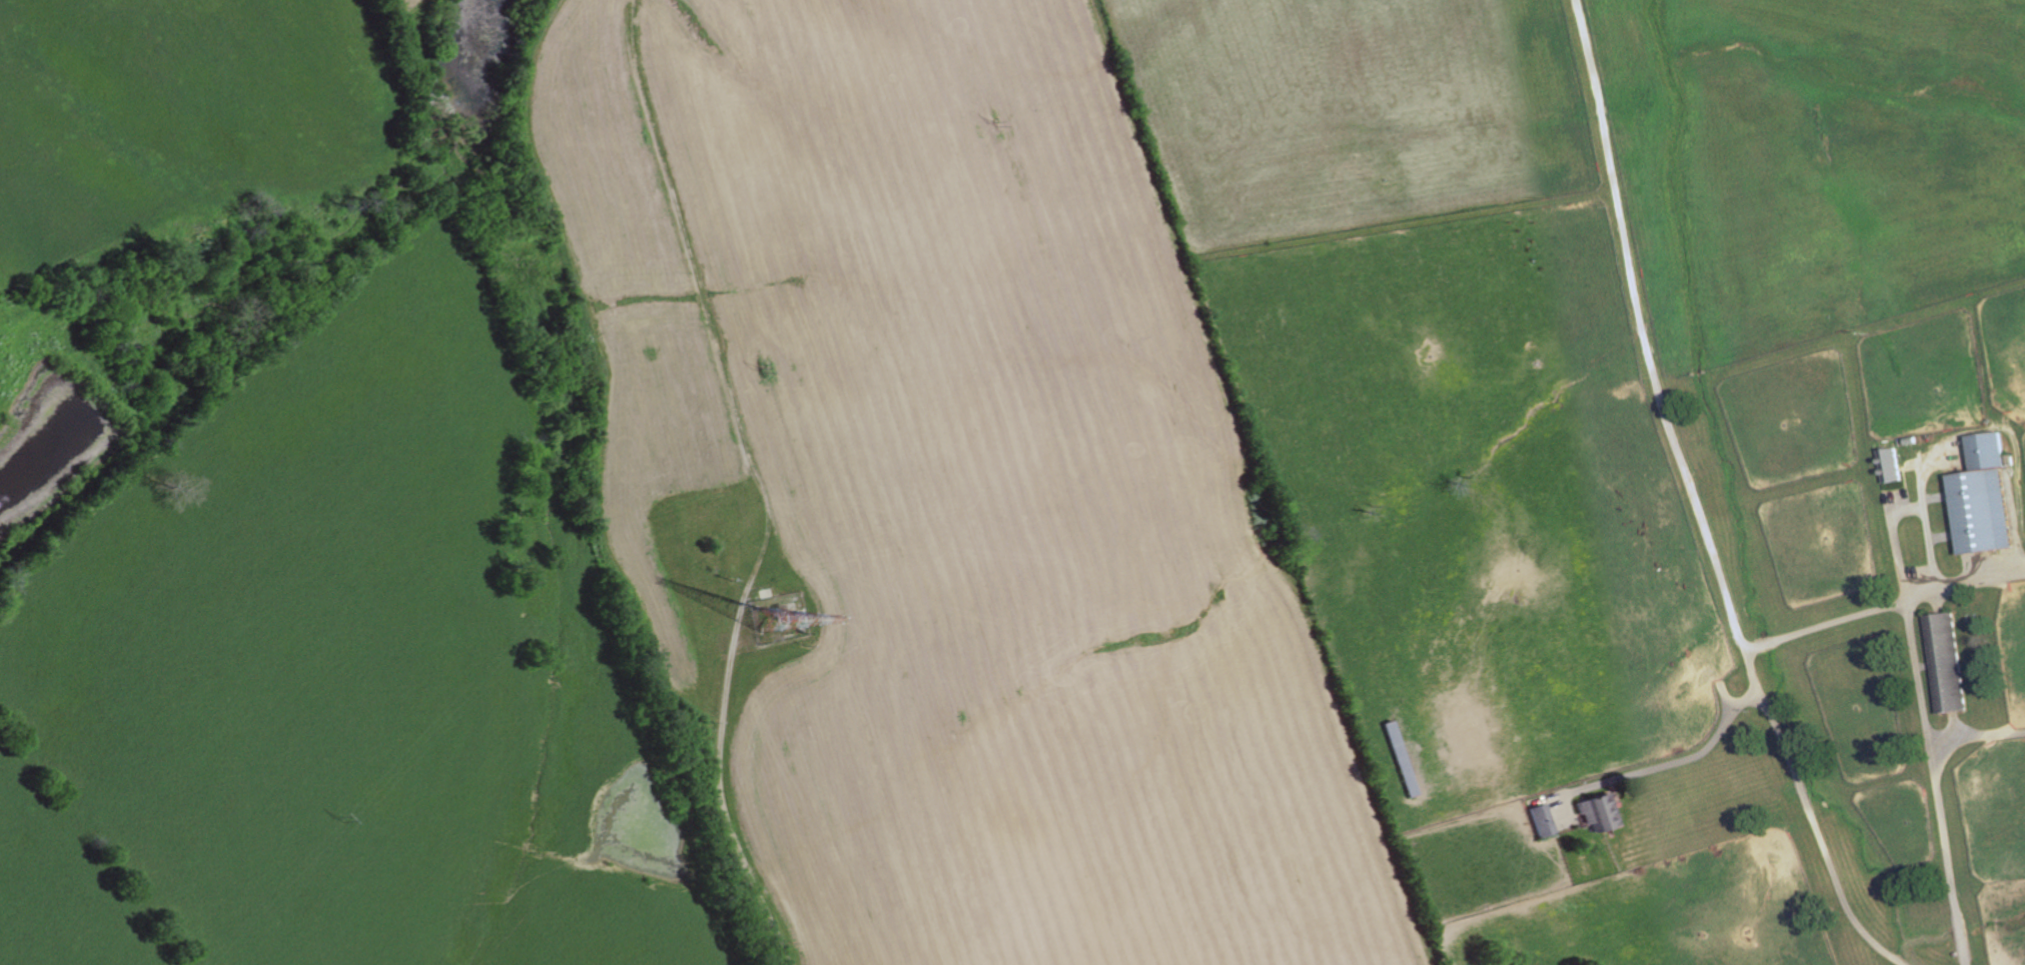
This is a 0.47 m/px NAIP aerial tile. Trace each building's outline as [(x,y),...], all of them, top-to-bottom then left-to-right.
[(1971,435),(1975,472),(1954,475),(1962,552),(2012,547),(2004,466),(2006,466),(2003,432),(1971,435)] [(1885,483),(1903,480),(1898,447),(1880,450),(1885,483)] [(1580,803),(1592,836),(1622,825),(1610,793),(1580,803)] [(1557,833),(1548,804),(1531,809),(1540,838),(1557,833)]
